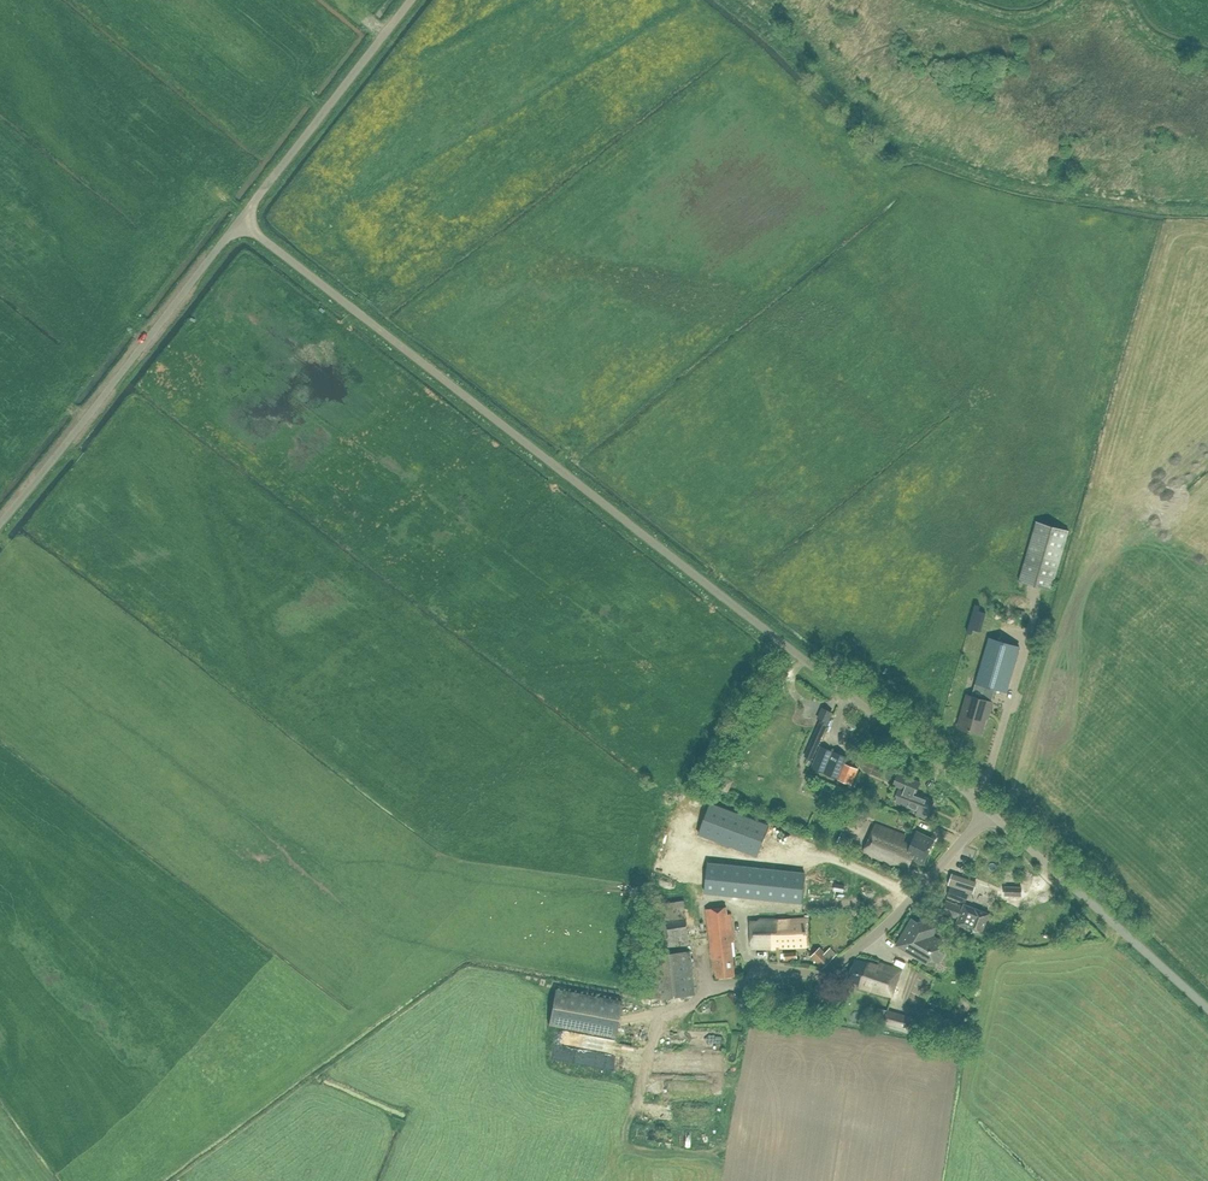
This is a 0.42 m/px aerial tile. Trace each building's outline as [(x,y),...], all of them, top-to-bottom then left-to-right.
[(1051,590),(1068,530),(1036,521),(1018,581),(1051,590)] [(976,686),(994,691),(995,689),(1006,692),(1019,646),(989,638),(976,683),(976,686)] [(948,685),(947,692),(962,695),(964,688),(948,685)] [(989,711),(994,691),(976,686),(973,695),(967,694),(961,716),(962,717),(959,727),(981,733),(987,711),(989,711)] [(959,706),(961,696),(945,692),(942,703),(959,706)] [(813,758),(830,719),(822,716),(805,755),(813,758)] [(806,736),(812,739),(816,727),(810,725),(806,736)] [(821,745),(812,766),(824,771),(824,772),(839,778),(846,761),(848,756),(821,745)] [(851,783),(858,767),(846,761),(839,778),(851,783)] [(929,813),(934,800),(928,798),(928,797),(916,793),(920,781),(898,773),(894,784),(905,788),(900,803),(918,810),(916,813),(926,817),(928,813),(929,813)] [(756,856),(768,824),(711,803),(699,834),(756,856)] [(844,829),(858,833),(862,821),(847,817),(844,829)] [(914,840),(877,823),(864,850),(907,869),(912,857),(923,862),(934,838),(918,830),(914,840)] [(801,903),(805,872),(708,862),(705,893),(801,903)] [(975,881),(951,874),(948,884),(972,891),(975,881)] [(1022,895),(1022,885),(1005,885),(1004,894),(1022,895)] [(965,901),(968,893),(950,886),(947,894),(965,901)] [(662,947),(690,944),(685,899),(666,902),(658,903),(658,911),(662,947)] [(960,906),(945,900),(941,912),(959,918),(957,923),(968,927),(968,928),(982,932),(989,912),(977,907),(961,902),(960,906)] [(717,907),(717,904),(711,905),(711,908),(707,908),(707,909),(703,909),(704,918),(708,917),(713,969),(716,969),(717,975),(735,973),(733,954),(735,954),(734,938),(731,913),(727,913),(726,906),(717,907)] [(806,945),(804,917),(789,918),(782,918),(779,917),(751,917),(751,946),(776,946),(776,945),(791,946),(806,945)] [(937,925),(924,917),(923,920),(918,921),(912,918),(897,944),(917,956),(927,962),(929,959),(934,958),(939,961),(943,953),(940,951),(941,947),(943,942),(931,935),(937,925)] [(820,946),(811,955),(823,967),(832,958),(820,946)] [(655,997),(696,993),(691,950),(650,954),(655,997)] [(645,982),(651,981),(648,957),(642,958),(645,982)] [(878,965),(855,959),(848,980),(860,984),(860,986),(892,996),(900,968),(879,961),(878,965)] [(828,988),(798,986),(797,1001),(827,1004),(828,988)] [(549,1024),(615,1036),(621,1000),(555,988),(549,1024)] [(749,1009),(750,1008),(762,1004),(754,988),(742,993),(749,1009)] [(908,1029),(912,1016),(887,1008),(883,1022),(908,1029)] [(588,1050),(607,1055),(609,1043),(590,1039),(588,1050)]
